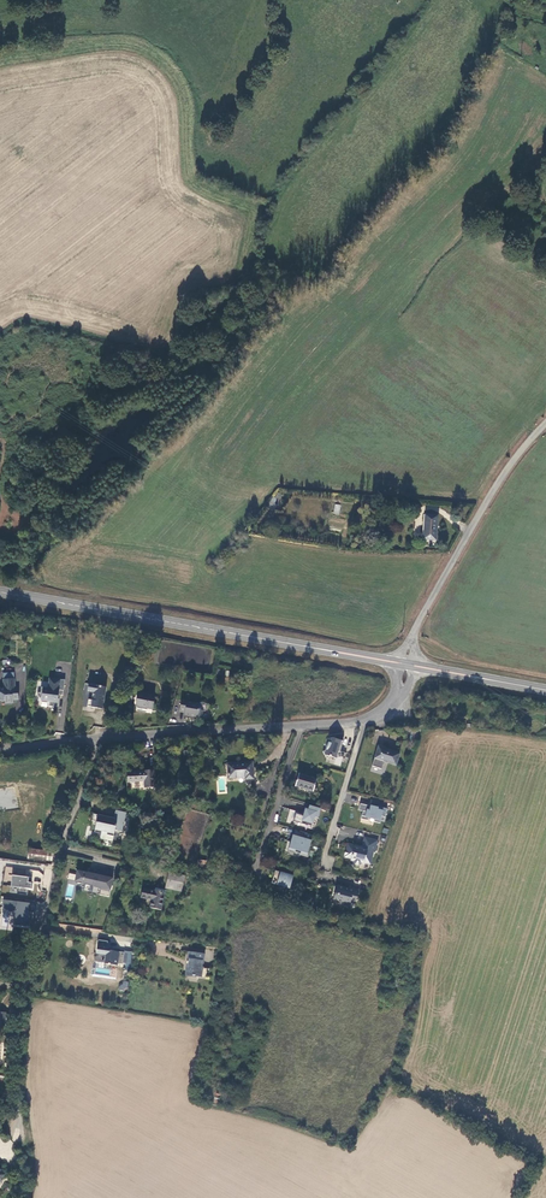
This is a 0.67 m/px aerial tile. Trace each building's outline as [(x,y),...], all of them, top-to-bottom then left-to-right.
[(274,503),(276,498),(280,500),(282,495),(275,491),(267,509),(273,511),(276,504),(274,503)] [(440,516),(426,515),(423,542),(437,544),(440,516)] [(64,693),(66,679),(50,676),(49,686),(42,686),(41,690),(39,691),(41,695),(45,699),(47,700),(50,701),(50,704),(60,705),(61,697),(58,697),(58,693),(64,693)] [(1,688),(0,688),(0,699),(0,700),(5,700),(5,702),(13,702),(13,700),(17,699),(16,687),(14,687),(14,678),(3,678),(3,686),(1,688)] [(90,685),(89,693),(92,693),(93,697),(92,702),(89,701),(88,707),(95,709),(103,710),(104,704),(107,689),(90,685)] [(136,707),(152,710),(155,696),(138,693),(136,707)] [(200,705),(182,701),(179,711),(185,712),(185,715),(191,716),(191,714),(194,715),(194,717),(199,718),(201,717),(202,712),(198,711),(200,705)] [(418,731),(411,730),(410,739),(417,740),(418,731)] [(324,753),(327,759),(330,758),(336,759),(339,752),(341,753),(344,742),(333,739),(330,739),(329,743),(328,743),(327,748),(328,748),(327,751),(324,753)] [(379,747),(375,758),(372,766),(382,769),(384,761),(396,765),(400,753),(379,747)] [(253,779),(252,763),(228,765),(229,778),(245,777),(245,780),(253,779)] [(154,772),(128,773),(129,782),(145,781),(145,787),(155,787),(154,772)] [(314,792),(318,780),(299,774),(296,787),(314,792)] [(370,807),(360,804),(358,811),(363,812),(361,819),(368,821),(369,818),(374,819),(374,822),(380,824),(380,821),(384,822),(387,809),(378,807),(378,809),(374,808),(374,809),(370,808),(370,807)] [(321,810),(307,806),(304,816),(296,814),(294,822),(306,826),(312,827),(315,818),(318,819),(321,810)] [(292,824),(295,810),(284,807),(280,821),(292,824)] [(123,833),(127,814),(117,812),(115,820),(109,819),(109,821),(106,820),(106,818),(95,816),(91,833),(103,835),(103,833),(108,834),(108,836),(116,838),(117,832),(123,833)] [(311,842),(293,836),(289,849),(307,854),(311,842)] [(378,840),(365,838),(364,843),(366,844),(365,848),(363,848),(354,846),(354,847),(348,845),(347,850),(346,850),(344,858),(345,858),(345,859),(352,861),(351,862),(357,864),(358,866),(361,867),(363,864),(366,865),(366,863),(371,864),(374,854),(376,854),(378,840)] [(53,853),(29,850),(28,859),(52,862),(53,853)] [(76,876),(75,881),(92,885),(92,887),(99,888),(100,888),(99,895),(108,897),(113,877),(103,875),(103,877),(77,871),(76,876)] [(293,877),(275,871),(272,884),(289,889),(293,877)] [(170,872),(168,879),(183,882),(184,875),(170,872)] [(27,888),(31,889),(32,878),(12,876),(11,887),(19,888),(18,891),(26,892),(27,888)] [(167,885),(181,889),(183,882),(168,879),(167,885)] [(355,905),(359,890),(350,888),(349,890),(345,889),(345,887),(344,885),(337,884),(334,885),(333,891),(334,894),(333,902),(337,903),(339,905),(343,906),(342,908),(348,910),(350,904),(355,905)] [(149,908),(161,910),(165,891),(154,889),(154,890),(143,887),(141,897),(151,900),(149,908)] [(34,911),(35,903),(3,900),(3,906),(5,906),(4,910),(15,911),(14,925),(30,927),(32,911),(34,911)] [(105,955),(104,963),(116,965),(117,963),(122,964),(123,963),(126,964),(127,959),(123,958),(124,952),(114,950),(114,948),(107,947),(108,941),(98,940),(96,953),(105,955)] [(200,976),(203,953),(188,951),(187,958),(188,958),(188,965),(186,965),(185,972),(192,974),(192,975),(200,976)] [(123,980),(119,988),(126,991),(130,983),(123,980)] [(205,1101),(222,1105),(224,1096),(209,1092),(208,1097),(206,1096),(205,1101)]
